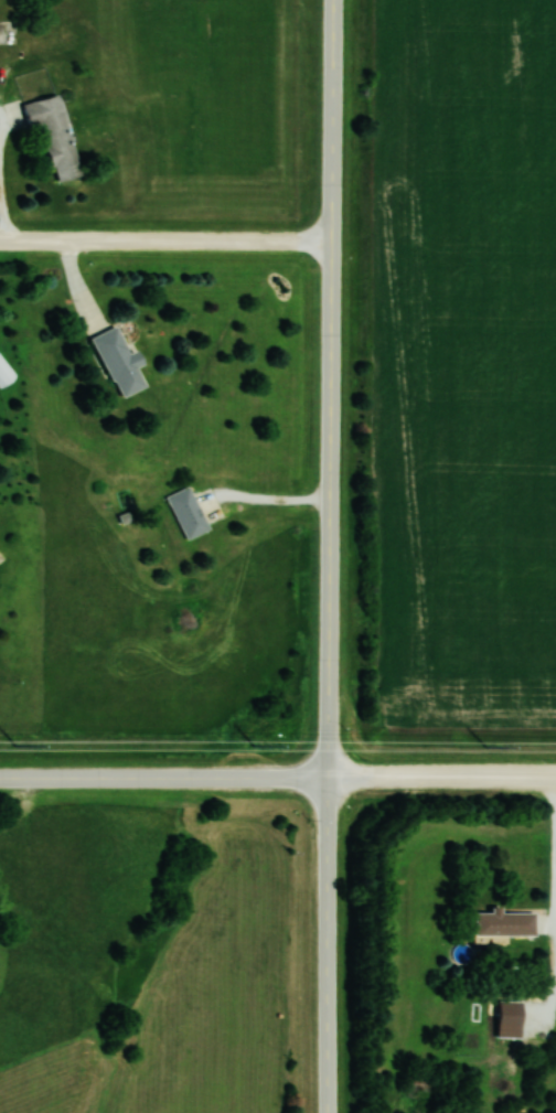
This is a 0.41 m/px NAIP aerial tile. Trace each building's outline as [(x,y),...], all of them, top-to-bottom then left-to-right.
[(41,123),(54,180),(80,174),(62,93),(22,102),(28,126),(41,123)] [(146,388),(138,367),(144,365),(139,351),(129,355),(117,326),(93,336),(119,399),(146,388)] [(16,377),(0,355),(0,389),(16,377)] [(167,495),(186,539),(209,529),(190,485),(167,495)] [(475,911),(475,935),(535,934),(535,911),(475,911)]
